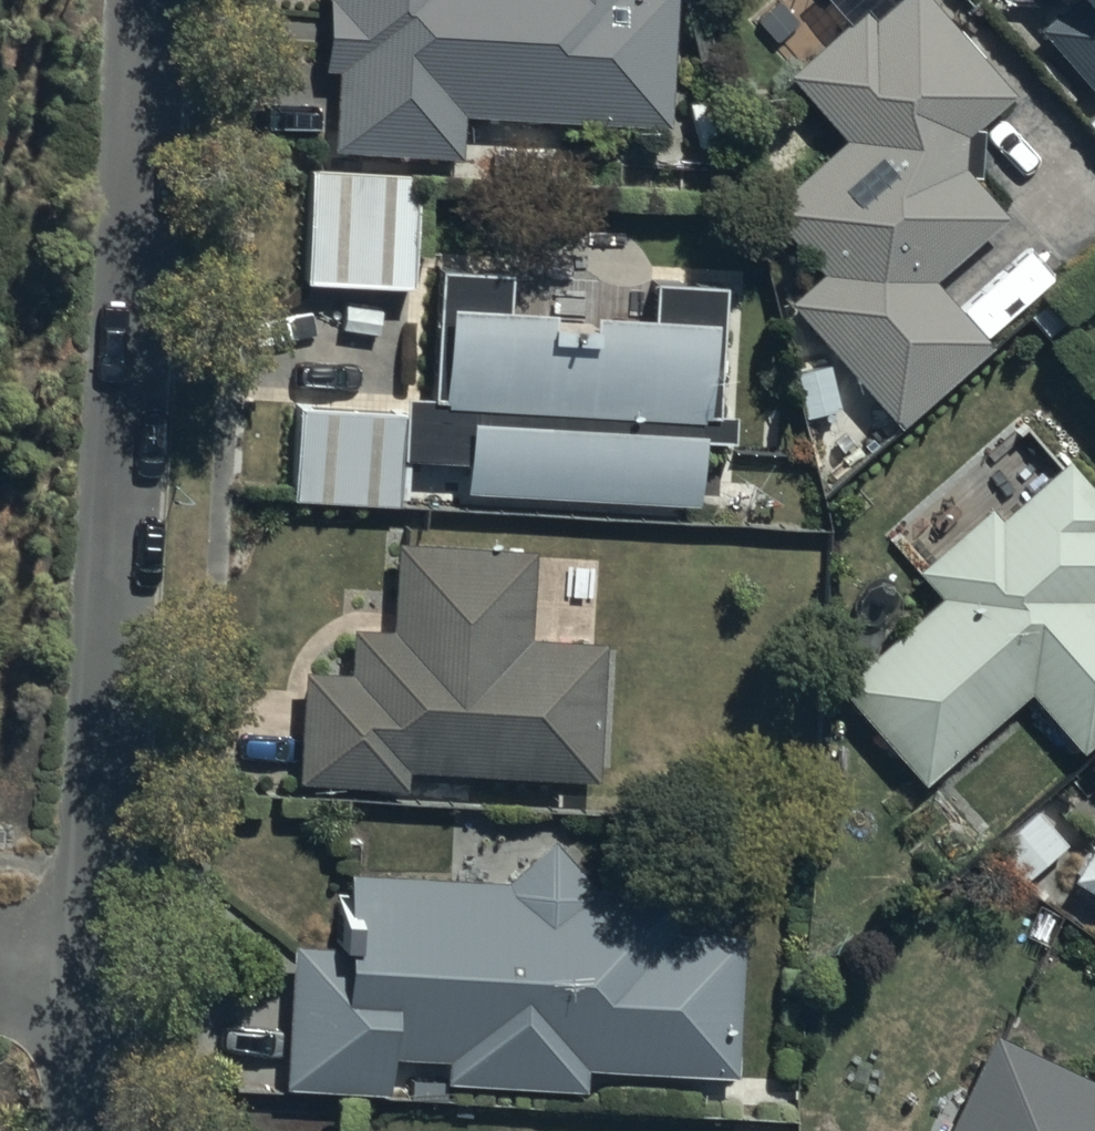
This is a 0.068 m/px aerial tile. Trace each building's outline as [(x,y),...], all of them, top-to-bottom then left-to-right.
[(325,69),(345,71),(339,156),(470,164),(474,117),(672,130),(681,0),(330,0),(325,69)] [(982,127),(1010,103),(1035,141),(1064,123),(1033,71),(1006,89),(931,0),(902,0),(875,22),(864,9),(785,75),(842,143),(764,209),(819,275),(788,301),(900,429),(992,349),(936,284),(1008,220),(977,185),(982,127)] [(1039,30),(1094,94),(1094,0),(1074,0),(1039,30)] [(311,175),(304,286),(415,292),(421,182),(311,175)] [(512,313),(514,277),(439,272),(433,401),(408,400),(405,464),(468,467),(467,499),(701,509),(702,447),(735,448),(736,415),(723,415),(729,290),(652,287),(651,320),(591,318),(591,325),(551,323),(552,315),(512,313)] [(404,416),(296,411),(291,504),(400,509),(404,416)] [(917,576),(940,600),(845,693),(923,789),(1031,696),(1082,754),(1094,743),(1094,608),(1092,605),(1094,603),(1094,490),(1069,462),(1000,518),(993,510),(917,576)] [(305,670),(298,783),(407,791),(408,775),(597,788),(606,643),(529,638),(535,555),(398,546),(392,632),(357,630),(354,673),(305,670)] [(507,886),(352,876),(347,955),(296,951),(287,1090),(391,1097),(393,1057),(456,1061),(455,1082),(587,1090),(588,1069),(736,1077),(745,935),(642,929),(644,897),(596,894),(556,846),(507,886)] [(1075,883),(1094,895),(1094,848),(1075,883)] [(951,1130),(1094,1130),(1094,1084),(1094,1085),(998,1037),(951,1130)]
